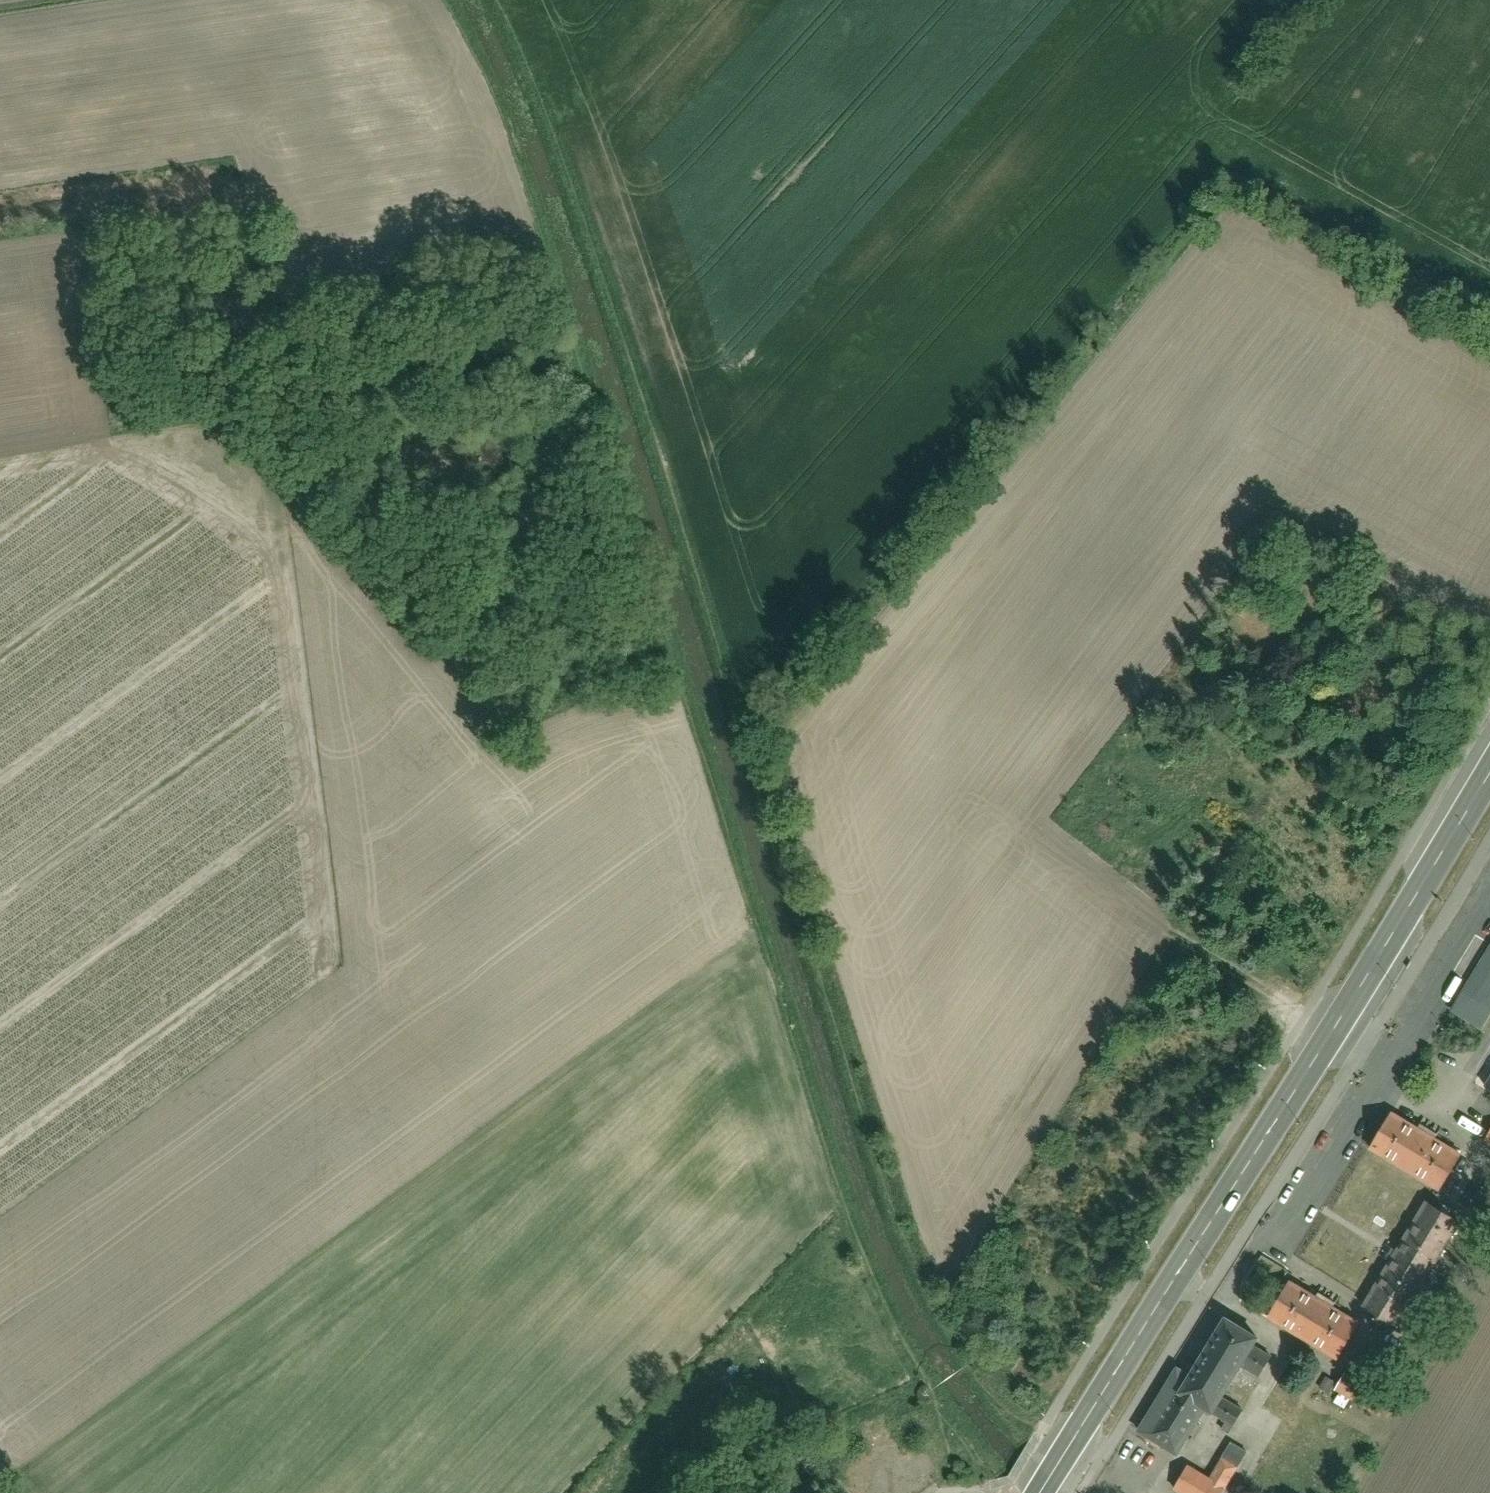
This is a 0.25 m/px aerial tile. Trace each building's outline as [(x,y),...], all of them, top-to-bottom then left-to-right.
[(1453,1010),(1486,1030),(1489,1023),(1489,948),(1453,1010)] [(1368,1146),(1409,1170),(1429,1137),(1388,1113),(1368,1146)] [(1429,1137),(1409,1170),(1444,1191),(1464,1157),(1429,1137)] [(1432,1196),(1411,1230),(1446,1252),(1467,1218),(1432,1196)] [(1387,1267),(1422,1289),(1446,1252),(1411,1230),(1387,1267)] [(1399,1326),(1422,1289),(1387,1267),(1364,1305),(1399,1326)] [(1268,1317),(1308,1341),(1328,1306),(1289,1282),(1268,1317)] [(1365,1328),(1328,1306),(1308,1341),(1344,1362),(1365,1328)] [(1178,1368),(1140,1430),(1178,1453),(1206,1407),(1228,1420),(1223,1428),(1230,1432),(1243,1410),(1222,1398),(1242,1365),(1260,1376),(1272,1356),(1254,1345),(1259,1337),(1227,1317),(1191,1376),(1178,1368)] [(1393,1399),(1348,1376),(1339,1392),(1384,1415),(1393,1399)] [(1271,1416),(1261,1433),(1270,1438),(1280,1421),(1271,1416)] [(1187,1492),(1224,1492),(1248,1453),(1230,1442),(1208,1479),(1184,1465),(1173,1485),(1187,1492)]
